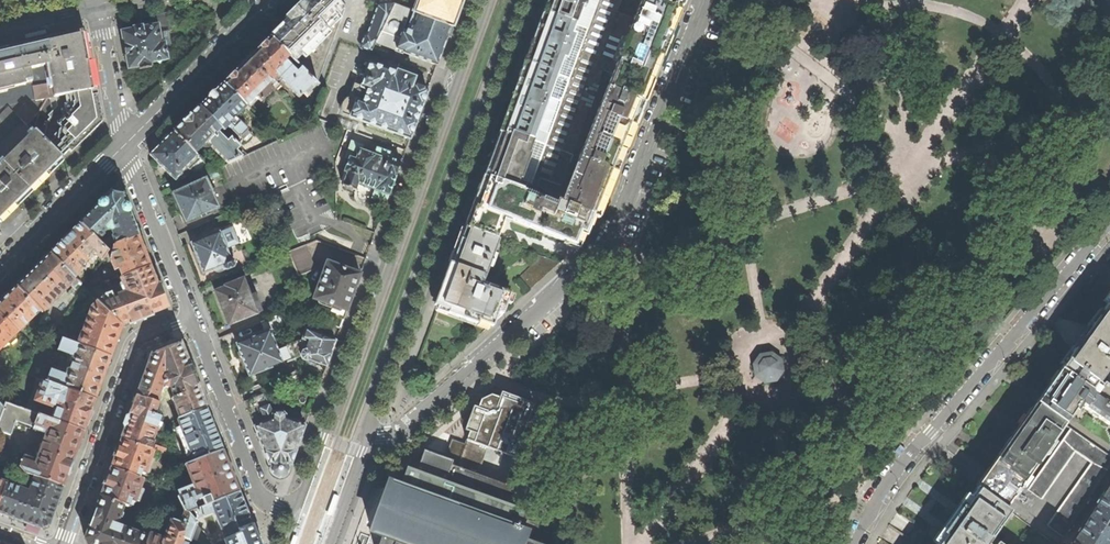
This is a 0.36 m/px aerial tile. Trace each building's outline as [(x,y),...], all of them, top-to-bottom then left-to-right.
[(317,85),(344,9),(339,4),(335,0),(306,0),(295,11),(269,37),(314,83),(317,85)] [(451,26),(459,2),(460,0),(419,0),(414,12),(451,26)] [(534,36),(511,100),(492,154),(465,228),(496,239),(504,217),(516,222),(574,244),(578,233),(586,235),(595,212),(613,165),(632,118),(649,76),(652,67),(656,66),(676,17),(679,9),(655,0),(548,0),(534,36)] [(679,9),(682,0),(655,0),(679,9)] [(377,43),(392,4),(377,6),(374,15),(366,35),(363,36),(360,45),(361,48),(368,51),(372,50),(377,43)] [(414,12),(392,4),(377,43),(436,65),(441,50),(451,26),(414,12)] [(156,14),(158,24),(161,42),(164,41),(164,43),(169,42),(167,32),(169,31),(165,12),(156,14)] [(124,52),(127,69),(138,67),(138,69),(151,67),(150,63),(168,60),(164,43),(164,41),(161,42),(158,24),(142,27),(142,25),(132,27),(133,28),(120,31),(124,52)] [(44,32),(44,30),(23,35),(24,39),(42,35),(45,34),(44,32)] [(55,97),(92,90),(87,62),(82,37),(76,32),(44,40),(54,98),(55,97)] [(246,60),(222,83),(246,107),(251,101),(257,99),(261,102),(273,91),(271,89),(273,87),(270,83),(275,78),(278,78),(299,98),(314,83),(269,37),(246,60)] [(12,98),(13,106),(25,104),(49,99),(54,98),(44,40),(32,42),(2,49),(0,50),(0,101),(12,98)] [(349,117),(409,139),(419,113),(427,90),(414,85),(417,78),(396,71),(396,73),(369,63),(361,86),(353,83),(348,97),(346,98),(343,101),(341,105),(341,108),(341,114),(349,116),(349,117)] [(209,96),(198,107),(221,129),(224,132),(227,128),(239,140),(241,138),(245,142),(251,136),(234,119),(246,108),(246,107),(222,83),(209,96)] [(43,139),(62,158),(80,140),(98,122),(92,90),(55,97),(57,107),(52,112),(48,116),(51,118),(48,120),(46,136),(43,139)] [(306,114),(312,116),(320,95),(314,93),(306,114)] [(54,98),(49,99),(52,112),(57,107),(55,97),(54,98)] [(25,104),(15,114),(19,117),(27,125),(37,114),(25,104)] [(19,117),(15,114),(8,106),(0,114),(0,136),(19,117)] [(185,120),(173,132),(195,154),(204,145),(209,145),(228,164),(242,158),(236,152),(240,148),(230,138),(226,142),(217,133),(221,129),(198,107),(185,120)] [(28,127),(33,133),(35,131),(36,129),(31,124),(28,127)] [(33,133),(2,163),(28,190),(48,171),(62,158),(43,139),(35,131),(33,133)] [(160,166),(175,180),(181,174),(180,173),(182,172),(187,176),(194,169),(192,167),(200,159),(195,154),(173,132),(150,155),(160,166)] [(354,193),(386,204),(393,186),(401,163),(388,158),(389,153),(376,148),(374,155),(360,150),(361,146),(352,142),(346,158),(348,158),(344,172),(347,173),(342,186),(355,190),(354,193)] [(28,190),(2,163),(0,165),(0,217),(14,203),(28,190)] [(179,209),(185,223),(218,208),(205,180),(172,195),(179,209)] [(99,205),(80,224),(97,241),(103,235),(102,232),(106,229),(107,230),(112,231),(114,235),(113,236),(116,244),(138,235),(121,193),(112,192),(99,205)] [(65,239),(50,254),(73,278),(77,275),(79,272),(78,270),(81,268),(80,267),(85,262),(83,258),(90,251),(96,255),(102,260),(108,252),(97,241),(80,224),(65,239)] [(197,260),(202,274),(222,266),(223,271),(226,270),(233,268),(235,264),(233,259),(230,258),(226,249),(239,244),(232,227),(190,244),(197,260)] [(437,306),(490,326),(502,316),(510,294),(482,284),(498,240),(496,239),(465,228),(455,256),(446,281),(437,306)] [(144,251),(138,235),(116,244),(114,246),(111,260),(115,270),(119,269),(122,277),(150,266),(144,251)] [(315,270),(305,245),(276,257),(280,267),(293,262),(299,276),(315,270)] [(74,289),(79,284),(73,278),(50,254),(35,268),(16,287),(40,310),(42,313),(70,285),(74,289)] [(530,289),(560,263),(538,255),(536,261),(520,278),(530,289)] [(360,274),(327,262),(313,300),(332,307),(347,312),(353,293),(360,274)] [(158,288),(150,266),(122,277),(120,278),(126,294),(122,296),(121,293),(112,297),(111,293),(104,295),(105,297),(96,300),(97,301),(122,326),(166,308),(158,288)] [(223,310),(229,325),(257,314),(257,313),(262,311),(255,294),(250,296),(243,279),(225,286),(225,288),(215,292),(223,310)] [(0,303),(0,315),(17,332),(40,310),(16,287),(5,298),(0,303)] [(117,340),(122,326),(97,301),(91,308),(83,332),(82,333),(77,345),(111,357),(117,340)] [(347,312),(332,307),(330,314),(329,313),(326,315),(323,321),(341,328),(347,312)] [(1095,396),(1102,385),(1096,381),(1109,362),(1109,312),(1104,307),(1093,323),(1071,354),(1058,371),(1095,396)] [(17,332),(0,315),(0,349),(17,332)] [(278,316),(265,321),(268,328),(281,323),(278,316)] [(335,341),(306,330),(302,340),(307,342),(303,351),(302,351),(300,356),(302,360),(306,361),(309,361),(324,366),(327,365),(330,358),(329,358),(330,354),(335,341)] [(243,362),(249,377),(295,359),(289,344),(276,349),(269,331),(236,344),(243,362)] [(50,371),(46,381),(61,387),(68,390),(95,399),(103,378),(111,357),(77,345),(61,339),(58,350),(73,356),(70,363),(74,365),(73,370),(70,369),(69,371),(66,370),(64,376),(50,372),(50,371)] [(57,354),(53,352),(55,348),(44,344),(24,373),(42,380),(46,381),(50,371),(50,372),(57,354)] [(137,396),(156,402),(161,388),(162,391),(164,391),(171,389),(175,397),(174,398),(173,397),(171,398),(173,401),(180,418),(206,408),(192,372),(181,344),(152,355),(137,396)] [(759,355),(753,364),(754,375),(764,382),(776,380),(782,371),(781,360),(771,353),(759,355)] [(1034,404),(1063,424),(1081,399),(1087,402),(1084,407),(1109,425),(1109,407),(1095,396),(1058,371),(1047,386),(1034,404)] [(61,387),(46,381),(42,380),(35,401),(55,408),(51,420),(84,431),(90,415),(95,399),(68,390),(65,398),(58,395),(61,387)] [(1103,383),(1102,385),(1095,396),(1109,407),(1109,388),(1103,383)] [(285,476),(288,473),(288,469),(288,467),(287,464),(291,465),(296,451),(305,427),(285,419),(285,416),(282,413),(277,413),(275,414),(272,416),(260,385),(240,392),(268,464),(270,464),(271,465),(271,466),(271,469),(271,472),(273,475),(276,478),(281,478),(285,476)] [(450,454),(448,458),(451,459),(450,464),(477,474),(487,447),(514,458),(504,483),(522,490),(544,433),(549,421),(536,416),(529,413),(533,403),(501,391),(498,397),(486,392),(482,401),(476,418),(469,415),(464,429),(469,431),(465,443),(453,439),(447,453),(450,454)] [(129,419),(121,439),(151,450),(154,442),(153,442),(160,421),(159,418),(158,418),(158,417),(155,416),(154,414),(156,410),(155,409),(157,404),(156,402),(137,396),(129,419)] [(17,470),(21,460),(22,460),(22,459),(6,453),(10,436),(15,421),(33,428),(38,415),(6,404),(4,409),(0,418),(0,464),(17,470)] [(1021,483),(1022,484),(1050,445),(1049,445),(1063,424),(1034,404),(1020,424),(992,464),(986,473),(977,486),(1005,506),(1014,494),(1021,483)] [(214,429),(206,408),(180,418),(178,419),(193,458),(194,461),(222,449),(214,429)] [(36,477),(64,487),(74,457),(84,431),(51,420),(38,415),(33,428),(32,431),(45,435),(35,465),(22,460),(21,460),(17,470),(36,477)] [(1062,537),(1109,467),(1109,456),(1070,429),(1028,490),(1041,499),(1074,451),(1091,462),(1047,526),(1062,537)] [(154,451),(151,450),(121,439),(116,453),(111,468),(139,478),(141,473),(146,474),(146,472),(150,473),(153,461),(151,460),(154,451)] [(207,497),(209,504),(239,492),(230,469),(222,449),(194,461),(185,464),(193,485),(179,491),(181,496),(178,497),(184,511),(185,511),(188,512),(194,510),(197,509),(194,502),(207,497)] [(530,542),(536,525),(538,526),(543,512),(519,503),(522,490),(504,483),(477,474),(450,464),(451,459),(448,458),(423,449),(415,471),(406,468),(400,486),(388,482),(387,484),(396,487),(388,508),(380,531),(371,529),(370,531),(382,535),(378,543),(535,543),(530,542)] [(106,482),(101,496),(124,505),(129,506),(130,502),(135,503),(144,480),(139,478),(111,468),(106,482)] [(29,495),(27,492),(6,484),(0,499),(0,514),(22,522),(41,529),(49,525),(56,506),(64,487),(36,477),(32,488),(34,492),(34,494),(31,496),(29,495)] [(977,486),(963,506),(940,540),(937,543),(987,543),(1010,510),(1005,506),(977,486)] [(1106,491),(1090,516),(1109,529),(1109,494),(1106,491)] [(237,529),(252,524),(246,508),(239,492),(209,504),(197,509),(194,510),(197,518),(215,512),(225,539),(239,533),(237,529)] [(327,515),(331,516),(338,498),(339,496),(334,494),(327,515)] [(148,537),(117,526),(124,505),(101,496),(85,538),(88,543),(146,543),(148,537)] [(143,512),(130,507),(128,514),(141,518),(143,512)] [(191,539),(197,523),(188,512),(185,511),(184,515),(187,516),(183,525),(170,521),(167,531),(172,532),(170,538),(167,539),(149,533),(148,537),(146,543),(190,543),(191,539)] [(1090,516),(1073,541),(1077,543),(1109,543),(1109,529),(1090,516)] [(252,524),(237,529),(239,533),(225,539),(227,543),(260,543),(252,524)]
